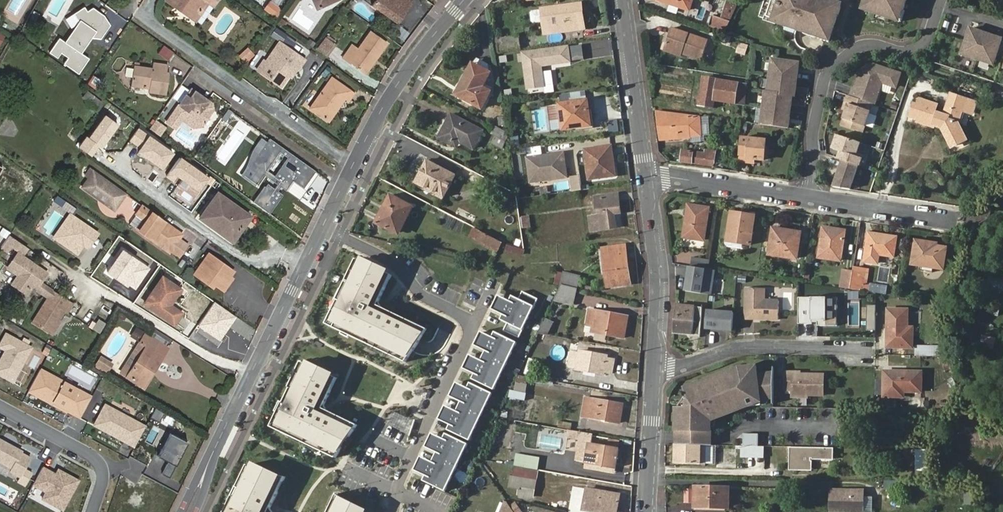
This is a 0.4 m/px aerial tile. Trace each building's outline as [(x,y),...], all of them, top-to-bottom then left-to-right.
[(165,0),(195,22),(210,0),(165,0)] [(317,10),(339,0),(312,0),(317,10)] [(375,1),(371,6),(398,25),(413,4),(407,0),(376,0),(375,1)] [(689,10),(692,0),(657,0),(689,10)] [(724,12),(721,18),(713,16),(709,25),(726,31),(738,3),(728,0),(724,12)] [(828,0),(764,0),(758,16),(784,26),(784,27),(829,44),(842,5),(828,0)] [(861,10),(897,23),(905,0),(864,0),(861,10)] [(269,3),(264,10),(272,16),(277,9),(269,3)] [(585,29),(582,4),(542,10),(543,22),(545,34),(585,29)] [(534,23),(543,22),(542,10),(532,12),(531,13),(532,21),(534,23)] [(398,25),(391,35),(401,43),(409,33),(398,25)] [(993,64),(1002,37),(971,27),(962,54),(993,64)] [(702,60),(709,41),(672,28),(665,47),(702,60)] [(372,58),(375,60),(386,44),(371,33),(357,50),(351,46),(341,59),(363,75),(371,65),(369,63),(372,58)] [(500,52),(521,50),(519,35),(498,38),(500,52)] [(324,39),(316,49),(324,55),(332,45),(324,39)] [(279,42),(264,62),(266,64),(260,73),(269,80),(272,78),(281,85),(287,76),(290,72),(293,74),(297,69),(298,70),(305,61),(279,42)] [(569,45),(521,51),(526,89),(545,86),(542,65),(584,59),(582,45),(569,47),(569,45)] [(254,55),(248,47),(239,55),(246,62),(254,55)] [(75,50),(65,65),(80,76),(90,60),(75,50)] [(796,80),(798,63),(778,61),(770,60),(769,77),(796,80)] [(266,64),(264,62),(263,61),(256,70),(260,73),(266,64)] [(168,64),(153,62),(152,68),(134,65),(131,86),(149,88),(149,92),(166,95),(169,72),(167,72),(168,64)] [(473,64),(456,95),(481,108),(491,92),(483,87),(490,73),(473,64)] [(875,105),(883,84),(897,89),(902,75),(874,66),(872,73),(869,74),(862,71),(856,90),(855,89),(852,97),(873,105),(875,105)] [(872,73),(874,66),(862,71),(869,74),(872,73)] [(330,70),(325,67),(322,73),(326,76),(330,70)] [(336,107),(339,108),(346,98),(349,100),(354,92),(331,76),(309,108),(329,122),(336,113),(333,111),(336,107)] [(794,96),(796,80),(769,77),(767,93),(792,95),(794,96)] [(279,87),(281,85),(272,78),(269,80),(279,87)] [(713,108),(714,102),(717,80),(704,78),(699,106),(713,108)] [(717,80),(714,102),(744,106),(746,85),(717,80)] [(189,88),(164,123),(174,130),(181,121),(192,129),(201,126),(213,110),(211,103),(189,88)] [(790,111),(792,95),(767,93),(765,92),(762,108),(790,111)] [(863,134),(873,105),(852,97),(849,96),(846,104),(849,105),(847,111),(842,126),(863,134)] [(964,112),(968,102),(952,97),(946,115),(936,112),(939,105),(921,99),(919,104),(916,103),(912,116),(920,119),(920,121),(941,129),(941,127),(946,128),(951,137),(953,137),(957,146),(968,140),(960,123),(964,112)] [(588,101),(560,105),(563,129),(591,126),(588,101)] [(973,103),(968,102),(964,112),(969,113),(973,103)] [(563,129),(560,105),(552,106),(553,116),(555,116),(557,130),(563,129)] [(788,128),(790,111),(762,108),(760,125),(788,128)] [(702,137),(700,117),(658,112),(661,141),(692,138),(692,144),(702,143),(702,137)] [(473,148),(482,130),(451,115),(439,138),(457,147),(460,141),(473,148)] [(159,136),(166,127),(155,120),(149,129),(159,136)] [(250,133),(252,128),(246,124),(243,130),(250,133)] [(503,140),(507,132),(496,126),(492,133),(503,140)] [(857,154),(861,144),(837,136),(833,150),(841,153),(838,159),(839,159),(839,160),(842,161),(858,167),(860,167),(864,156),(857,154)] [(743,137),(741,155),(749,156),(748,158),(755,159),(766,160),(768,141),(743,137)] [(589,179),(616,176),(611,146),(585,150),(589,179)] [(270,187),(272,188),(289,165),(268,149),(242,184),(261,198),(270,187)] [(715,151),(705,150),(704,153),(682,150),(681,162),(714,166),(715,151)] [(567,177),(564,152),(527,157),(530,177),(543,175),(543,180),(567,177)] [(444,197),(455,175),(427,160),(416,182),(444,197)] [(833,187),(851,190),(858,167),(842,161),(833,187)] [(91,177),(84,187),(116,210),(127,194),(91,168),(87,174),(91,177)] [(580,175),(571,177),(573,191),(582,190),(580,175)] [(264,199),(272,188),(270,187),(261,198),(264,199)] [(243,226),(251,216),(217,192),(210,202),(212,204),(201,219),(220,232),(221,230),(231,237),(240,224),(243,226)] [(60,204),(64,199),(56,194),(53,199),(60,204)] [(413,206),(391,194),(376,222),(399,234),(413,206)] [(596,201),(602,201),(603,215),(590,217),(592,230),(616,227),(614,213),(620,212),(618,194),(596,197),(596,201)] [(688,205),(683,237),(704,240),(709,208),(688,205)] [(137,216),(144,222),(150,213),(142,208),(137,216)] [(49,236),(63,216),(54,209),(40,230),(49,236)] [(97,231),(69,212),(60,225),(65,229),(58,239),(76,251),(82,242),(87,245),(97,231)] [(151,242),(150,244),(168,256),(170,255),(177,259),(187,246),(179,241),(183,235),(150,213),(144,222),(136,234),(146,241),(147,239),(151,242)] [(732,213),(727,242),(751,246),(755,216),(732,213)] [(524,227),(531,226),(529,216),(523,218),(524,227)] [(497,251),(501,243),(474,228),(470,237),(497,251)] [(818,257),(840,261),(845,230),(822,228),(818,257)] [(790,230),(790,234),(773,231),(769,255),(797,259),(801,232),(790,230)] [(864,262),(878,264),(880,256),(893,258),(896,238),(869,234),(864,262)] [(27,248),(8,236),(0,248),(6,252),(10,246),(15,249),(16,247),(24,252),(27,248)] [(911,264),(944,269),(946,248),(924,244),(924,241),(915,240),(911,264)] [(624,244),(602,248),(608,286),(630,284),(624,244)] [(523,256),(525,250),(508,245),(506,250),(523,256)] [(208,254),(194,274),(212,287),(213,284),(223,291),(231,279),(228,277),(231,271),(208,254)] [(16,255),(6,269),(17,276),(11,286),(24,294),(31,283),(37,286),(44,276),(36,271),(38,269),(16,255)] [(361,260),(356,258),(352,266),(359,269),(361,260)] [(694,258),(692,266),(710,269),(712,261),(694,258)] [(378,266),(378,265),(361,260),(359,269),(352,266),(341,289),(336,299),(338,300),(334,309),(332,308),(332,309),(325,323),(341,330),(341,331),(342,329),(349,332),(348,334),(349,334),(365,342),(366,340),(375,344),(374,346),(374,347),(378,348),(379,349),(380,346),(386,350),(385,352),(405,361),(423,335),(420,333),(423,327),(399,315),(397,319),(388,315),(390,311),(381,307),(380,310),(372,306),(375,300),(379,302),(386,287),(381,285),(387,272),(376,267),(377,266),(378,266)] [(477,265),(474,281),(481,282),(484,267),(477,265)] [(692,266),(689,266),(685,291),(711,294),(715,270),(710,269),(692,266)] [(840,287),(851,289),(852,284),(853,272),(843,271),(840,287)] [(391,274),(387,272),(381,285),(386,287),(391,274)] [(577,287),(579,276),(557,272),(555,282),(577,287)] [(853,272),(852,284),(862,286),(863,281),(864,274),(853,272)] [(180,288),(162,276),(144,303),(173,323),(181,312),(170,304),(180,288)] [(584,284),(582,291),(589,293),(591,286),(584,284)] [(861,290),(861,291),(868,292),(869,287),(865,286),(862,286),(852,284),(851,289),(861,290)] [(41,285),(36,291),(42,295),(46,288),(41,285)] [(576,289),(560,285),(553,300),(572,305),(576,289)] [(332,308),(334,309),(338,300),(336,299),(341,289),(339,288),(329,307),(332,309),(332,308)] [(765,288),(746,288),(746,319),(754,319),(754,317),(761,317),(761,319),(779,319),(779,300),(765,300),(765,288)] [(71,304),(51,291),(30,323),(47,335),(61,313),(64,315),(71,304)] [(500,319),(522,329),(536,298),(522,291),(519,298),(512,295),(509,300),(498,295),(492,308),(503,313),(500,319)] [(799,298),(798,323),(812,323),(812,321),(817,321),(817,326),(837,327),(838,298),(799,298)] [(380,310),(381,307),(379,302),(375,300),(372,306),(380,310)] [(676,305),(673,333),(700,335),(702,308),(676,305)] [(624,338),(628,316),(590,309),(587,325),(593,326),(592,332),(624,338)] [(707,310),(706,328),(733,330),(734,312),(707,310)] [(913,337),(907,337),(908,310),(888,310),(887,347),(913,348),(913,337)] [(399,315),(390,311),(388,315),(397,319),(399,315)] [(88,326),(93,328),(98,320),(99,318),(94,315),(88,326)] [(553,321),(545,317),(538,333),(547,334),(553,321)] [(99,332),(104,323),(98,320),(93,328),(99,332)] [(132,368),(126,364),(120,372),(145,387),(164,355),(155,350),(159,343),(135,328),(130,336),(139,341),(146,345),(132,368)] [(6,331),(0,342),(0,347),(4,349),(0,357),(0,376),(13,382),(33,345),(6,331)] [(473,378),(493,388),(515,341),(495,331),(492,336),(480,331),(474,345),(486,350),(481,359),(470,354),(463,368),(475,374),(473,378)] [(995,350),(997,339),(986,337),(984,348),(995,350)] [(375,344),(366,340),(365,342),(364,344),(373,349),(374,347),(374,346),(375,344)] [(126,363),(126,364),(132,368),(146,345),(139,341),(126,363)] [(916,346),(916,356),(939,357),(939,346),(916,346)] [(607,358),(607,355),(579,350),(579,352),(572,351),(570,365),(576,366),(576,369),(604,374),(605,372),(612,373),(614,359),(607,358)] [(100,356),(94,366),(106,373),(112,363),(100,356)] [(314,447),(335,457),(342,446),(349,437),(357,425),(327,410),(325,413),(318,409),(321,403),(324,404),(331,390),(327,388),(333,375),(322,370),(322,369),(324,369),(302,361),(301,360),(301,361),(297,369),(293,377),(289,387),(282,401),(282,402),(284,403),(279,412),(277,411),(277,412),(270,426),(294,438),(295,438),(296,436),(303,439),(302,441),(303,442),(307,443),(307,444),(308,442),(315,445),(314,447)] [(92,395),(40,368),(27,393),(80,419),(92,395)] [(682,431),(681,445),(706,446),(712,446),(712,421),(736,410),(734,407),(745,402),(746,405),(762,406),(762,400),(774,400),(775,375),(760,378),(760,369),(744,371),(744,374),(729,377),(729,374),(700,385),(702,388),(689,393),(694,414),(680,410),(680,423),(677,423),(677,431),(682,431)] [(896,397),(896,391),(922,391),(922,372),(885,371),(884,396),(896,397)] [(801,374),(786,373),(785,373),(785,390),(792,391),(792,397),(808,398),(808,396),(823,396),(823,375),(801,374)] [(327,388),(331,390),(337,378),(333,375),(327,388)] [(528,377),(518,375),(515,391),(525,393),(528,377)] [(448,429),(468,439),(491,393),(470,383),(468,388),(456,382),(449,396),(461,402),(456,411),(445,405),(438,419),(450,425),(448,429)] [(582,416),(588,417),(591,398),(586,397),(582,416)] [(591,398),(588,417),(619,423),(623,404),(591,398)] [(279,412),(284,403),(282,402),(282,401),(280,400),(275,410),(277,412),(277,411),(279,412)] [(147,425),(103,403),(91,426),(135,449),(147,425)] [(327,410),(324,404),(321,403),(318,409),(325,413),(327,410)] [(564,422),(563,428),(575,430),(576,424),(564,422)] [(576,438),(577,431),(568,430),(567,430),(566,437),(576,438)] [(188,441),(170,431),(158,454),(169,460),(160,475),(168,480),(188,441)] [(591,444),(593,434),(581,432),(579,442),(589,444),(591,444)] [(423,480),(444,490),(466,444),(446,434),(443,439),(431,433),(424,447),(436,453),(432,462),(420,456),(413,470),(426,476),(423,480)] [(745,434),(744,446),(753,446),(759,447),(760,434),(745,434)] [(539,435),(539,446),(560,447),(561,436),(539,435)] [(349,437),(342,446),(346,449),(353,439),(349,437)] [(0,438),(0,464),(24,476),(35,456),(0,438)] [(585,462),(589,444),(579,442),(576,460),(585,462)] [(591,444),(589,444),(585,462),(615,468),(618,449),(591,444)] [(676,445),(676,464),(706,464),(706,446),(681,445),(676,445)] [(832,458),(833,448),(790,447),(790,468),(811,469),(811,458),(832,458)] [(928,450),(917,450),(916,470),(927,470),(928,450)] [(516,454),(514,465),(538,469),(540,458),(516,454)] [(247,464),(236,486),(241,489),(237,498),(232,495),(227,505),(224,511),(263,511),(266,505),(270,507),(278,491),(272,489),(279,475),(247,464)] [(538,470),(514,466),(512,475),(536,480),(538,470)] [(43,468),(36,486),(45,492),(41,501),(64,511),(65,511),(79,479),(58,467),(54,474),(43,468)] [(345,474),(342,487),(354,489),(357,477),(345,474)] [(278,491),(285,476),(279,475),(272,489),(278,491)] [(512,475),(510,487),(519,489),(518,494),(533,497),(536,480),(512,475)] [(236,486),(234,485),(225,504),(227,505),(232,495),(237,498),(241,489),(236,486)] [(582,509),(586,488),(576,487),(571,511),(582,511),(582,509)] [(698,487),(697,506),(725,507),(726,487),(698,487)] [(582,509),(597,511),(616,511),(619,494),(586,488),(582,509)] [(831,511),(847,511),(847,489),(831,488),(831,511)] [(847,489),(847,511),(863,511),(864,489),(847,489)] [(337,494),(336,493),(329,508),(334,510),(341,497),(337,494)] [(341,497),(334,510),(329,508),(327,511),(365,511),(341,497)] [(429,507),(406,500),(403,511),(427,511),(429,507)] [(507,502),(505,501),(500,511),(514,511),(507,502)] [(511,506),(515,511),(522,511),(516,502),(511,506)]
